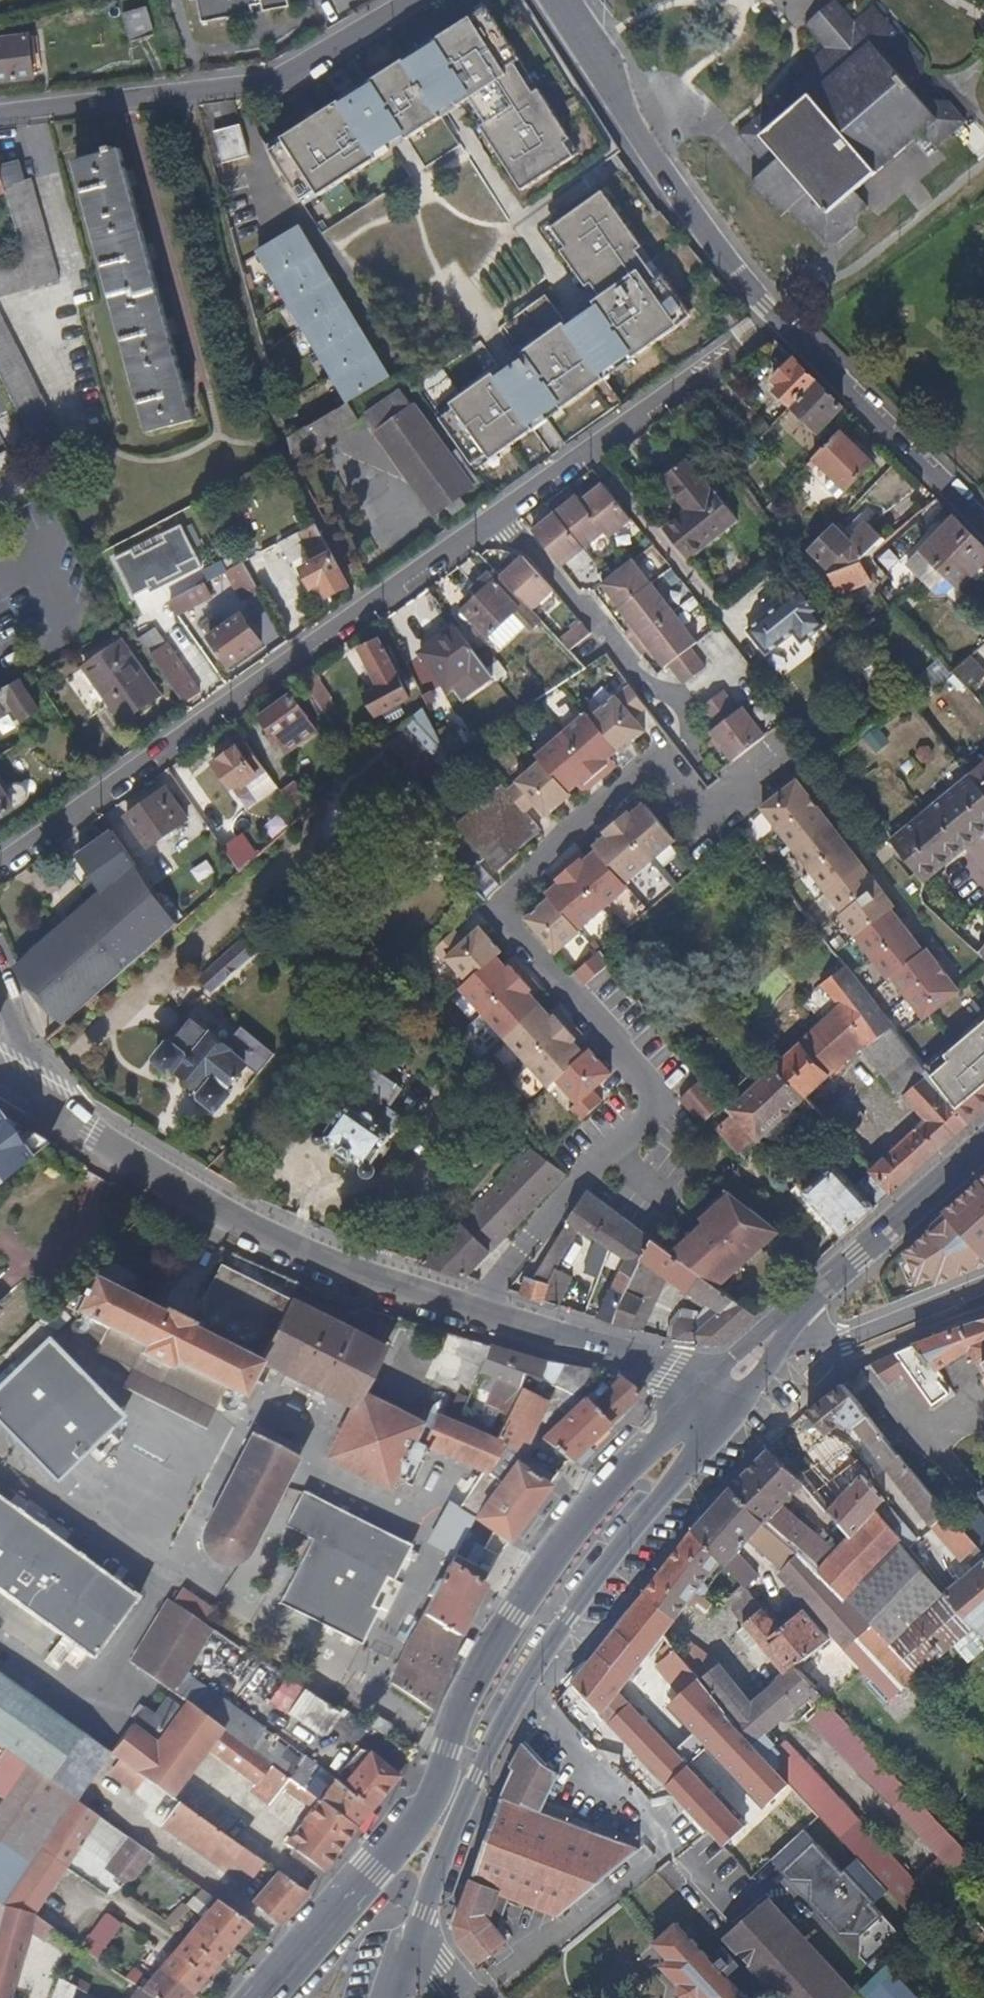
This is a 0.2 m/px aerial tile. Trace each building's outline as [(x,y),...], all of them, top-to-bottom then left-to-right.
[(200,23),(289,7),(288,0),(195,0),(200,23)] [(968,125),(952,106),(936,105),(925,104),(911,88),(917,83),(926,76),(928,61),(907,35),(897,34),(873,6),(850,25),(829,1),(800,26),(820,50),(806,62),(808,75),(793,88),(794,98),(778,112),(768,109),(739,134),(769,169),(775,177),(758,191),(759,192),(781,218),(790,211),(802,225),(814,229),(826,243),(839,244),(858,228),(858,216),(868,208),(855,192),(903,152),(924,136),(936,150),(968,125)] [(130,39),(157,34),(153,8),(126,12),(130,39)] [(525,80),(515,65),(520,61),(489,13),(473,22),(470,18),(369,83),(372,88),(364,93),(395,141),(403,136),(406,142),(440,119),(438,114),(454,104),(457,108),(470,101),(486,125),(481,128),(482,130),(540,92),(539,91),(534,94),(525,80)] [(28,37),(0,40),(0,82),(33,77),(28,37)] [(936,105),(917,83),(911,88),(925,104),(936,105)] [(572,143),(540,92),(482,130),(508,171),(521,191),(574,158),(567,147),(572,143)] [(373,156),(395,141),(364,93),(343,107),(340,101),(281,139),(284,144),(269,154),(299,202),(314,193),(318,198),(376,160),(373,156)] [(250,156),(241,125),(215,132),(223,163),(250,156)] [(155,282),(121,149),(75,161),(85,197),(102,260),(121,333),(147,431),(191,419),(173,350),(155,282)] [(20,162),(0,168),(0,175),(3,187),(25,181),(20,162)] [(758,191),(775,177),(769,169),(752,183),(758,191)] [(59,279),(44,225),(31,180),(25,181),(3,187),(5,193),(12,220),(24,262),(0,269),(0,298),(59,279)] [(658,280),(637,252),(642,248),(603,193),(552,229),(565,249),(560,253),(585,288),(591,285),(600,298),(593,304),(596,308),(567,328),(564,323),(520,355),(523,360),(494,380),(491,375),(447,405),(451,410),(436,420),(455,448),(469,467),(484,457),(486,461),(530,431),(527,426),(556,407),(559,412),(603,381),(599,376),(629,356),(632,360),(679,328),(676,323),(689,313),(663,277),(658,280)] [(360,331),(299,229),(256,255),(264,267),(293,315),(315,352),(346,403),(349,402),(360,395),(388,377),(360,331)] [(0,315),(0,377),(40,456),(65,442),(18,351),(0,315)] [(814,380),(791,357),(770,378),(776,385),(773,390),(789,405),(814,380)] [(816,431),(841,406),(814,380),(789,405),(816,431)] [(469,467),(455,448),(446,454),(414,407),(412,407),(410,406),(400,392),(363,416),(374,430),(375,433),(375,435),(433,516),(447,506),(448,507),(453,514),(464,506),(459,498),(480,482),(469,467)] [(291,459),(358,419),(349,402),(346,403),(287,438),(291,459)] [(736,473),(781,427),(776,419),(770,425),(730,465),(736,473)] [(873,461),(839,430),(806,464),(811,468),(819,460),(834,475),(841,482),(847,488),(873,461)] [(687,561),(737,519),(713,489),(711,490),(687,458),(663,478),(662,478),(686,508),(660,529),(687,561)] [(841,482),(834,475),(829,480),(836,487),(841,482)] [(631,521),(601,484),(579,501),(604,532),(609,538),(628,523),(631,521)] [(604,532),(579,501),(574,495),(552,514),(582,549),(604,532)] [(582,549),(552,514),(530,532),(560,568),(582,549)] [(954,514),(909,556),(932,582),(944,571),(956,584),(983,558),(983,546),(954,514)] [(875,542),(885,535),(869,518),(849,538),(852,542),(836,559),(841,564),(857,555),(875,542)] [(836,559),(852,542),(849,538),(833,522),(809,546),(829,565),(836,559)] [(325,545),(314,523),(298,532),(301,537),(309,553),(325,545)] [(284,546),(301,537),(298,532),(282,540),(284,546)] [(263,551),(258,541),(238,551),(243,562),(263,551)] [(836,590),(869,574),(867,569),(885,557),(875,542),(857,555),(841,564),(809,579),(826,601),(827,601),(836,590)] [(313,563),(324,557),(321,552),(310,558),(313,563)] [(347,586),(331,555),(324,557),(313,563),(301,570),(310,588),(320,583),(327,597),(347,586)] [(551,590),(523,559),(520,557),(499,576),(531,610),(551,590)] [(617,607),(648,584),(628,561),(606,578),(599,584),(617,607)] [(259,595),(241,562),(228,569),(246,602),(259,595)] [(477,596),(499,576),(491,568),(470,590),(477,596)] [(531,610),(499,576),(477,596),(458,613),(476,634),(480,630),(486,636),(516,609),(518,611),(525,618),(533,612),(531,610)] [(177,616),(210,598),(201,584),(168,601),(177,616)] [(671,612),(648,584),(617,607),(615,609),(629,626),(623,631),(631,643),(671,612)] [(822,623),(815,613),(818,610),(799,586),(743,630),(763,654),(791,632),(798,642),(822,623)] [(694,642),(671,612),(631,643),(641,655),(648,650),(662,667),(667,663),(677,655),(689,646),(694,642)] [(229,667),(261,645),(241,616),(222,628),(213,615),(199,625),(201,628),(229,667)] [(589,635),(581,624),(578,623),(576,626),(559,639),(570,650),(589,635)] [(481,661),(454,626),(418,653),(446,688),(481,661)] [(200,695),(156,631),(140,643),(185,706),(200,695)] [(579,659),(570,650),(559,639),(551,631),(542,641),(575,677),(587,670),(579,659)] [(394,677),(376,638),(357,647),(376,686),(394,677)] [(702,663),(715,656),(705,639),(692,646),(702,663)] [(153,699),(133,673),(139,668),(119,642),(82,669),(122,722),(153,699)] [(704,665),(689,646),(677,655),(693,674),(704,665)] [(693,674),(677,655),(667,663),(682,683),(693,674)] [(981,673),(966,655),(948,671),(963,689),(981,673)] [(955,710),(943,687),(949,682),(943,676),(913,706),(933,731),(955,710)] [(19,681),(0,691),(0,718),(16,708),(19,713),(34,704),(19,681)] [(631,720),(646,707),(629,685),(589,718),(617,750),(619,752),(642,732),(631,720)] [(737,707),(722,688),(711,698),(726,717),(737,707)] [(412,716),(420,709),(423,705),(417,694),(395,714),(403,723),(412,716)] [(305,717),(291,696),(258,719),(274,740),(305,717)] [(726,717),(711,698),(700,706),(715,726),(726,717)] [(25,722),(40,711),(34,704),(19,713),(25,722)] [(763,734),(741,705),(737,707),(726,717),(715,726),(708,731),(730,759),(763,734)] [(449,755),(420,709),(412,716),(447,756),(449,755)] [(617,750),(589,718),(585,714),(560,736),(598,780),(610,770),(603,761),(617,750)] [(447,756),(412,716),(403,723),(395,730),(431,771),(447,756)] [(286,756),(316,732),(305,717),(274,740),(286,756)] [(33,745),(36,734),(29,731),(27,734),(25,733),(22,739),(22,742),(33,745)] [(598,780),(560,736),(536,758),(540,762),(567,793),(580,781),(587,790),(598,780)] [(264,771),(243,741),(235,747),(230,746),(220,753),(219,759),(213,764),(237,797),(250,788),(247,783),(259,774),(264,771)] [(567,793),(540,762),(506,792),(525,813),(534,804),(545,816),(569,796),(567,793)] [(968,775),(969,776),(983,793),(983,762),(968,775)] [(983,831),(983,793),(969,776),(890,842),(923,882),(983,831)] [(312,804),(296,781),(279,791),(298,818),(312,804)] [(812,802),(796,781),(761,808),(777,829),(812,802)] [(30,795),(29,790),(28,787),(25,784),(21,783),(18,783),(15,783),(10,787),(3,791),(0,785),(0,818),(12,811),(26,802),(29,799),(30,795)] [(540,830),(525,813),(506,792),(501,787),(455,827),(495,872),(517,853),(517,851),(540,830)] [(184,829),(158,793),(125,817),(147,848),(174,830),(177,834),(184,829)] [(793,850),(828,822),(812,802),(777,829),(793,850)] [(674,840),(643,803),(629,816),(622,807),(610,817),(649,862),(674,840)] [(649,862),(610,817),(598,827),(606,835),(593,848),(596,851),(624,883),(649,862)] [(810,871),(845,843),(828,822),(793,850),(810,871)] [(65,1023),(177,924),(112,833),(79,857),(104,893),(77,917),(17,969),(65,1023)] [(251,859),(235,839),(221,848),(238,871),(251,859)] [(826,892),(862,864),(845,843),(810,871),(826,892)] [(624,883),(596,851),(582,863),(574,854),(563,864),(602,909),(626,888),(624,883)] [(503,887),(481,864),(464,879),(487,903),(503,887)] [(602,909),(563,864),(551,874),(559,883),(546,895),(548,899),(577,931),(602,909)] [(841,913),(877,885),(862,864),(826,892),(841,913)] [(855,937),(891,910),(895,907),(877,885),(841,913),(838,916),(855,937)] [(577,931),(548,899),(525,920),(554,953),(579,932),(577,931)] [(871,959),(908,931),(891,910),(855,937),(871,959)] [(980,913),(959,935),(983,959),(983,916),(980,913)] [(495,958),(500,952),(479,929),(464,942),(455,932),(433,952),(442,961),(445,959),(466,982),(495,958)] [(891,976),(924,952),(908,931),(871,959),(887,979),(891,976)] [(210,990),(256,949),(245,936),(198,977),(210,990)] [(907,997),(943,970),(927,950),(924,952),(891,976),(907,997)] [(584,986),(610,963),(606,958),(599,951),(574,973),(584,986)] [(481,1014),(525,974),(515,962),(506,970),(495,958),(466,982),(458,989),(481,1014)] [(924,1066),(888,1019),(845,965),(828,978),(816,989),(804,1000),(824,1023),(836,1013),(863,1044),(861,1046),(900,1095),(905,1100),(925,1120),(874,1171),(872,1172),(891,1194),(969,1124),(932,1076),(924,1066)] [(959,991),(943,970),(907,997),(922,1017),(959,991)] [(503,1038),(539,1006),(527,993),(535,985),(525,974),(481,1014),(503,1038)] [(526,1064),(570,1023),(560,1012),(551,1020),(539,1006),(503,1038),(526,1064)] [(863,1044),(836,1013),(824,1023),(853,1054),(861,1046),(863,1044)] [(555,1081),(583,1055),(572,1043),(580,1034),(570,1023),(526,1064),(548,1087),(555,1081)] [(832,1073),(853,1054),(824,1023),(776,1069),(806,1099),(832,1073)] [(983,1111),(983,1027),(932,1076),(969,1124),(983,1111)] [(223,1088),(243,1064),(233,1055),(237,1051),(227,1041),(223,1046),(209,1034),(176,1072),(194,1087),(198,1085),(202,1089),(197,1095),(212,1108),(226,1091),(223,1088)] [(592,1091),(610,1074),(588,1049),(583,1055),(555,1081),(576,1105),(569,1110),(580,1122),(601,1102),(592,1091)] [(806,1099),(776,1069),(731,1112),(734,1116),(756,1141),(759,1143),(781,1121),(792,1112),(806,1099)] [(722,1103),(703,1081),(679,1100),(702,1126),(722,1103)] [(863,1121),(843,1099),(823,1118),(845,1140),(863,1121)] [(372,1163),(392,1135),(348,1105),(329,1133),(329,1132),(326,1131),(324,1131),(320,1131),(318,1133),(316,1135),(314,1138),(314,1141),(315,1144),(317,1147),(320,1149),(323,1150),(327,1149),(330,1147),(332,1144),(333,1144),(360,1163),(358,1168),(357,1170),(358,1173),(359,1176),(360,1177),(363,1178),(365,1179),(369,1179),(371,1178),(374,1176),(375,1172),(375,1169),(374,1165),(372,1163)] [(788,1128),(798,1119),(792,1112),(781,1121),(788,1128)] [(756,1141),(734,1116),(720,1130),(741,1153),(756,1141)] [(516,1138),(528,1126),(519,1118),(506,1130),(510,1133),(516,1138)] [(528,1147),(516,1138),(510,1133),(505,1140),(523,1154),(526,1152),(528,1147)] [(44,1148),(49,1144),(36,1136),(18,1150),(10,1140),(0,1148),(0,1182),(44,1148)] [(466,1279),(564,1173),(528,1147),(526,1152),(523,1154),(419,1264),(466,1279)] [(792,1167),(781,1153),(773,1159),(776,1162),(782,1169),(786,1173),(792,1167)] [(782,1169),(776,1162),(771,1167),(777,1173),(782,1169)] [(876,1209),(856,1188),(835,1165),(829,1171),(822,1166),(798,1187),(803,1193),(802,1196),(841,1239),(876,1209)] [(891,1194),(872,1172),(856,1188),(876,1209),(891,1194)] [(973,1182),(983,1195),(983,1172),(973,1182)] [(973,1182),(933,1214),(938,1220),(975,1262),(983,1254),(983,1195),(973,1182)] [(718,1288),(779,1231),(731,1194),(701,1221),(704,1224),(672,1255),(718,1288)] [(567,1275),(554,1266),(580,1227),(609,1247),(620,1229),(618,1226),(619,1222),(585,1197),(550,1251),(533,1278),(549,1284),(543,1303),(558,1308),(567,1275)] [(979,1269),(975,1262),(938,1220),(895,1256),(909,1289),(924,1283),(927,1290),(979,1269)] [(647,1244),(637,1236),(619,1222),(618,1226),(620,1229),(609,1247),(626,1259),(626,1261),(621,1269),(595,1319),(596,1319),(612,1324),(624,1294),(638,1258),(647,1244)] [(718,1288),(672,1255),(651,1238),(647,1244),(638,1258),(693,1298),(707,1305),(694,1323),(683,1320),(677,1320),(674,1322),(671,1327),(669,1342),(713,1346),(726,1343),(728,1342),(756,1316),(718,1288)] [(382,1348),(220,1266),(190,1326),(93,1276),(82,1299),(74,1295),(65,1309),(111,1331),(143,1349),(140,1354),(169,1368),(173,1362),(226,1390),(239,1396),(251,1373),(256,1362),(350,1409),(326,1458),(384,1489),(388,1481),(396,1485),(398,1482),(402,1483),(404,1479),(406,1479),(424,1446),(485,1473),(505,1445),(495,1440),(434,1412),(427,1431),(422,1444),(410,1439),(416,1425),(358,1396),(382,1348)] [(543,1303),(549,1284),(533,1278),(527,1276),(521,1296),(543,1303)] [(628,1329),(640,1302),(624,1294),(612,1324),(628,1329)] [(976,1349),(983,1362),(983,1322),(978,1324),(950,1334),(907,1351),(881,1363),(871,1367),(886,1385),(897,1375),(906,1368),(936,1403),(956,1394),(945,1381),(949,1377),(941,1368),(958,1359),(976,1349)] [(226,1390),(173,1362),(169,1368),(140,1354),(143,1349),(111,1331),(90,1372),(187,1423),(205,1432),(226,1390)] [(105,1429),(109,1415),(114,1411),(44,1339),(13,1368),(41,1397),(11,1425),(22,1435),(14,1443),(51,1482),(64,1468),(59,1463),(64,1457),(70,1462),(105,1429)] [(535,1381),(542,1359),(525,1355),(486,1343),(476,1372),(493,1380),(487,1395),(510,1405),(517,1390),(521,1384),(529,1381),(535,1381)] [(583,1390),(589,1370),(542,1359),(535,1381),(529,1381),(521,1384),(517,1390),(510,1405),(495,1440),(505,1445),(508,1446),(521,1452),(544,1405),(531,1399),(539,1384),(546,1386),(556,1388),(562,1391),(565,1394),(565,1398),(562,1404),(570,1412),(540,1437),(567,1461),(606,1424),(579,1401),(583,1390)] [(41,1397),(13,1368),(8,1363),(0,1370),(0,1435),(3,1432),(11,1425),(41,1397)] [(936,1403),(906,1368),(897,1375),(929,1410),(936,1403)] [(242,1407),(259,1377),(251,1373),(239,1396),(235,1404),(242,1407)] [(606,1424),(635,1396),(617,1380),(613,1379),(606,1387),(600,1384),(589,1391),(583,1390),(579,1401),(606,1424)] [(864,1406),(851,1389),(846,1383),(842,1387),(808,1413),(829,1437),(842,1426),(846,1424),(856,1428),(872,1417),(864,1406)] [(553,1394),(556,1388),(546,1386),(545,1390),(553,1394)] [(806,1455),(829,1437),(808,1413),(796,1424),(772,1447),(801,1480),(815,1465),(806,1455)] [(901,1453),(892,1443),(879,1425),(872,1417),(856,1428),(888,1466),(895,1459),(896,1459),(901,1453)] [(22,1435),(11,1425),(3,1432),(14,1443),(22,1435)] [(422,1444),(427,1431),(416,1425),(410,1439),(422,1444)] [(253,1545),(295,1456),(252,1434),(251,1436),(243,1452),(214,1511),(205,1529),(203,1535),(204,1542),(207,1550),(211,1556),(216,1560),(223,1562),(230,1563),(236,1561),(242,1558),(248,1552),(253,1545)] [(829,1511),(863,1475),(868,1469),(860,1457),(849,1443),(838,1439),(829,1437),(806,1455),(815,1465),(801,1480),(804,1483),(807,1487),(818,1499),(828,1511),(829,1511)] [(783,1503),(804,1483),(801,1480),(772,1447),(768,1451),(737,1481),(734,1485),(767,1521),(773,1512),(783,1503)] [(952,1513),(931,1487),(916,1470),(901,1453),(896,1459),(895,1459),(903,1468),(904,1473),(900,1477),(907,1485),(920,1500),(920,1502),(920,1506),(922,1507),(924,1511),(927,1517),(936,1528),(952,1513)] [(70,1462),(64,1457),(59,1463),(64,1468),(70,1462)] [(506,1544),(546,1487),(510,1463),(471,1519),(479,1524),(490,1532),(498,1538),(506,1544)] [(853,1535),(877,1510),(886,1501),(863,1475),(829,1511),(832,1513),(842,1523),(853,1535)] [(750,1539),(765,1522),(767,1521),(734,1485),(713,1507),(692,1529),(713,1552),(722,1562),(725,1566),(737,1580),(746,1570),(734,1558),(750,1539)] [(305,1540),(324,1503),(304,1493),(286,1530),(305,1540)] [(0,1497),(0,1592),(93,1659),(139,1596),(0,1497)] [(383,1613),(376,1609),(391,1579),(397,1582),(414,1549),(324,1503),(305,1540),(312,1544),(280,1607),(364,1650),(383,1613)] [(839,1551),(823,1537),(783,1503),(773,1512),(767,1521),(769,1523),(792,1546),(801,1555),(815,1570),(818,1572),(839,1551)] [(977,1506),(959,1521),(968,1531),(977,1542),(983,1550),(983,1514),(977,1506)] [(876,1569),(905,1541),(886,1519),(884,1517),(877,1510),(853,1535),(839,1551),(818,1572),(839,1593),(850,1605),(865,1590),(861,1584),(876,1569)] [(960,1557),(977,1542),(968,1531),(959,1521),(952,1513),(936,1528),(960,1557)] [(792,1546),(769,1523),(767,1521),(765,1522),(750,1539),(785,1570),(801,1555),(792,1546)] [(706,1581),(722,1562),(713,1552),(692,1529),(686,1537),(664,1569),(651,1588),(647,1591),(678,1618),(698,1593),(705,1598),(711,1592),(711,1587),(706,1581)] [(506,1544),(498,1538),(490,1532),(485,1539),(501,1551),(506,1544)] [(501,1551),(485,1539),(479,1546),(496,1558),(501,1551)] [(884,1577),(911,1548),(905,1541),(876,1569),(884,1577)] [(871,1626),(863,1618),(850,1605),(839,1593),(818,1572),(815,1570),(801,1555),(785,1570),(780,1575),(822,1621),(839,1640),(821,1656),(824,1660),(843,1681),(844,1681),(851,1675),(862,1665),(848,1649),(871,1626)] [(488,1574),(489,1571),(458,1557),(452,1567),(483,1583),(488,1574)] [(948,1593),(949,1595),(951,1597),(969,1619),(974,1626),(983,1638),(983,1564),(948,1593)] [(458,1630),(483,1583),(452,1567),(442,1583),(438,1581),(429,1596),(433,1600),(423,1615),(457,1635),(458,1630)] [(231,1569),(224,1603),(243,1607),(251,1573),(231,1569)] [(881,1757),(826,1697),(814,1684),(802,1670),(798,1666),(803,1662),(829,1639),(804,1610),(781,1630),(765,1610),(761,1607),(750,1594),(742,1585),(726,1602),(748,1627),(783,1670),(776,1676),(778,1680),(762,1694),(765,1696),(746,1713),(739,1705),(748,1697),(720,1666),(692,1643),(682,1653),(699,1672),(732,1710),(779,1763),(798,1785),(816,1807),(821,1812),(845,1839),(861,1858),(899,1901),(920,1925),(923,1921),(928,1916),(944,1898),(923,1874),(915,1882),(881,1845),(849,1809),(807,1763),(786,1741),(783,1744),(779,1740),(775,1744),(773,1741),(777,1736),(769,1729),(797,1705),(805,1699),(815,1708),(808,1714),(811,1717),(808,1721),(819,1731),(829,1741),(859,1771),(877,1788),(898,1811),(929,1846),(961,1880),(967,1874),(977,1864),(977,1863),(972,1857),(955,1838),(915,1794),(881,1757)] [(893,1648),(949,1595),(948,1593),(943,1586),(885,1640),(888,1643),(893,1648)] [(804,1610),(785,1587),(761,1607),(765,1610),(781,1630),(804,1610)] [(208,1609),(177,1589),(169,1600),(201,1621),(208,1609)] [(624,1685),(665,1634),(678,1618),(647,1591),(631,1613),(582,1674),(575,1683),(584,1692),(615,1723),(628,1711),(615,1697),(624,1685)] [(974,1626),(969,1619),(951,1597),(949,1595),(893,1648),(895,1650),(919,1676),(974,1626)] [(169,1600),(168,1600),(165,1605),(145,1634),(127,1659),(169,1689),(198,1650),(278,1708),(313,1733),(329,1712),(335,1715),(337,1711),(287,1677),(233,1642),(201,1621),(169,1600)] [(457,1635),(423,1615),(402,1645),(443,1672),(457,1635)] [(64,1645),(49,1656),(59,1669),(73,1658),(64,1645)] [(428,1710),(442,1674),(443,1672),(402,1645),(401,1649),(394,1664),(386,1682),(428,1710)] [(779,1763),(732,1710),(699,1672),(682,1653),(678,1649),(658,1668),(682,1694),(685,1692),(703,1713),(687,1730),(706,1749),(716,1740),(775,1806),(798,1785),(779,1763)] [(840,1685),(844,1681),(843,1681),(824,1660),(815,1668),(835,1689),(840,1685)] [(802,1670),(806,1665),(803,1662),(798,1666),(802,1670)] [(0,1675),(0,1747),(5,1750),(27,1766),(73,1800),(108,1752),(0,1675)] [(341,1783),(301,1754),(298,1757),(233,1712),(199,1687),(191,1681),(179,1697),(185,1702),(277,1772),(284,1777),(314,1799),(316,1801),(354,1829),(395,1775),(380,1764),(366,1753),(365,1752),(345,1778),(341,1783)] [(155,1734),(178,1703),(165,1694),(152,1711),(145,1705),(135,1719),(155,1734)] [(277,1772),(185,1702),(159,1737),(160,1738),(195,1764),(207,1749),(255,1785),(260,1778),(275,1790),(279,1784),(284,1777),(277,1772)] [(676,1740),(639,1707),(632,1714),(628,1711),(615,1723),(631,1739),(653,1764),(669,1748),(683,1762),(687,1767),(706,1749),(687,1730),(676,1740)] [(195,1764),(160,1738),(159,1737),(156,1742),(131,1725),(110,1753),(119,1761),(166,1795),(210,1826),(216,1819),(210,1813),(217,1804),(185,1780),(195,1764)] [(538,1799),(559,1768),(527,1743),(515,1764),(516,1770),(510,1782),(505,1797),(533,1807),(538,1799)] [(687,1767),(683,1762),(669,1748),(653,1764),(662,1773),(689,1804),(709,1827),(732,1851),(743,1864),(759,1848),(687,1767)] [(345,1778),(365,1752),(354,1749),(337,1771),(345,1778)] [(27,1766),(5,1750),(0,1757),(0,1803),(2,1804),(27,1766)] [(210,1826),(166,1795),(119,1761),(109,1776),(152,1808),(157,1801),(172,1811),(162,1827),(222,1869),(229,1860),(239,1847),(225,1837),(210,1826)] [(73,1800),(27,1766),(2,1804),(0,1806),(0,1905),(4,1906),(38,1854),(73,1800)] [(316,1801),(314,1799),(284,1777),(279,1784),(304,1803),(302,1807),(308,1812),(316,1801)] [(595,1886),(641,1847),(553,1814),(533,1807),(505,1797),(495,1824),(481,1863),(458,1923),(462,1940),(480,1964),(510,1940),(503,1931),(498,1924),(507,1904),(514,1907),(519,1901),(561,1915),(595,1886)] [(78,1845),(97,1817),(73,1800),(38,1854),(64,1869),(78,1845)] [(354,1829),(316,1801),(308,1812),(300,1823),(337,1851),(348,1836),(354,1829)] [(300,1823),(308,1812),(302,1807),(293,1818),(299,1823),(300,1823)] [(127,1839),(97,1817),(78,1845),(107,1866),(127,1839)] [(337,1851),(300,1823),(299,1823),(282,1845),(289,1850),(285,1855),(316,1878),(337,1851)] [(262,1844),(235,1824),(225,1837),(239,1847),(253,1857),(262,1844)] [(920,1925),(899,1901),(861,1858),(846,1873),(805,1827),(772,1857),(794,1879),(813,1880),(813,1901),(845,1933),(865,1932),(864,1953),(880,1969),(887,1961),(891,1957),(920,1925)] [(131,1881),(150,1855),(127,1839),(107,1866),(125,1879),(131,1881)] [(253,1857),(239,1847),(229,1860),(251,1877),(261,1863),(253,1857)] [(43,1901),(64,1869),(38,1854),(4,1906),(5,1909),(31,1915),(32,1916),(43,1901)] [(303,1894),(275,1874),(253,1900),(280,1922),(303,1894)] [(230,1947),(248,1925),(242,1921),(203,1894),(197,1901),(206,1908),(198,1918),(195,1921),(230,1947)] [(769,1900),(731,1936),(787,1997),(849,1997),(855,1993),(769,1900)] [(171,1928),(189,1910),(180,1903),(161,1921),(171,1928)] [(503,1931),(514,1907),(507,1904),(498,1924),(503,1931)] [(31,1932),(49,1943),(56,1933),(55,1932),(32,1916),(31,1915),(5,1909),(0,1926),(0,1997),(12,1997),(15,1985),(31,1932)] [(102,1917),(79,1949),(86,1954),(95,1960),(121,1923),(108,1913),(105,1914),(102,1917)] [(666,1962),(687,1940),(692,1936),(675,1920),(649,1946),(666,1962)] [(230,1947),(195,1921),(174,1946),(210,1972),(217,1963),(230,1947)] [(735,1980),(708,1953),(692,1936),(687,1940),(666,1962),(660,1967),(679,1986),(679,1991),(675,1995),(678,1997),(752,1997),(735,1980)] [(210,1972),(174,1946),(155,1970),(190,1995),(204,1978),(210,1972)] [(77,1964),(86,1954),(79,1949),(78,1948),(71,1959),(77,1964)] [(914,1989),(907,1981),(887,1961),(880,1969),(862,1988),(870,1997),(904,1997),(914,1989)] [(86,1985),(70,1973),(64,1969),(63,1971),(67,1980),(75,1986),(86,1985)] [(155,1970),(151,1974),(138,1990),(149,1997),(188,1997),(190,1995),(155,1970)] [(64,1984),(67,1980),(63,1971),(62,1974),(57,1985),(64,1984)] [(78,1996),(86,1985),(75,1986),(67,1980),(64,1984),(57,1985),(56,1989),(55,1992),(67,1995),(78,1996)] [(136,1989),(130,1997),(149,1997),(138,1990),(136,1989)]
